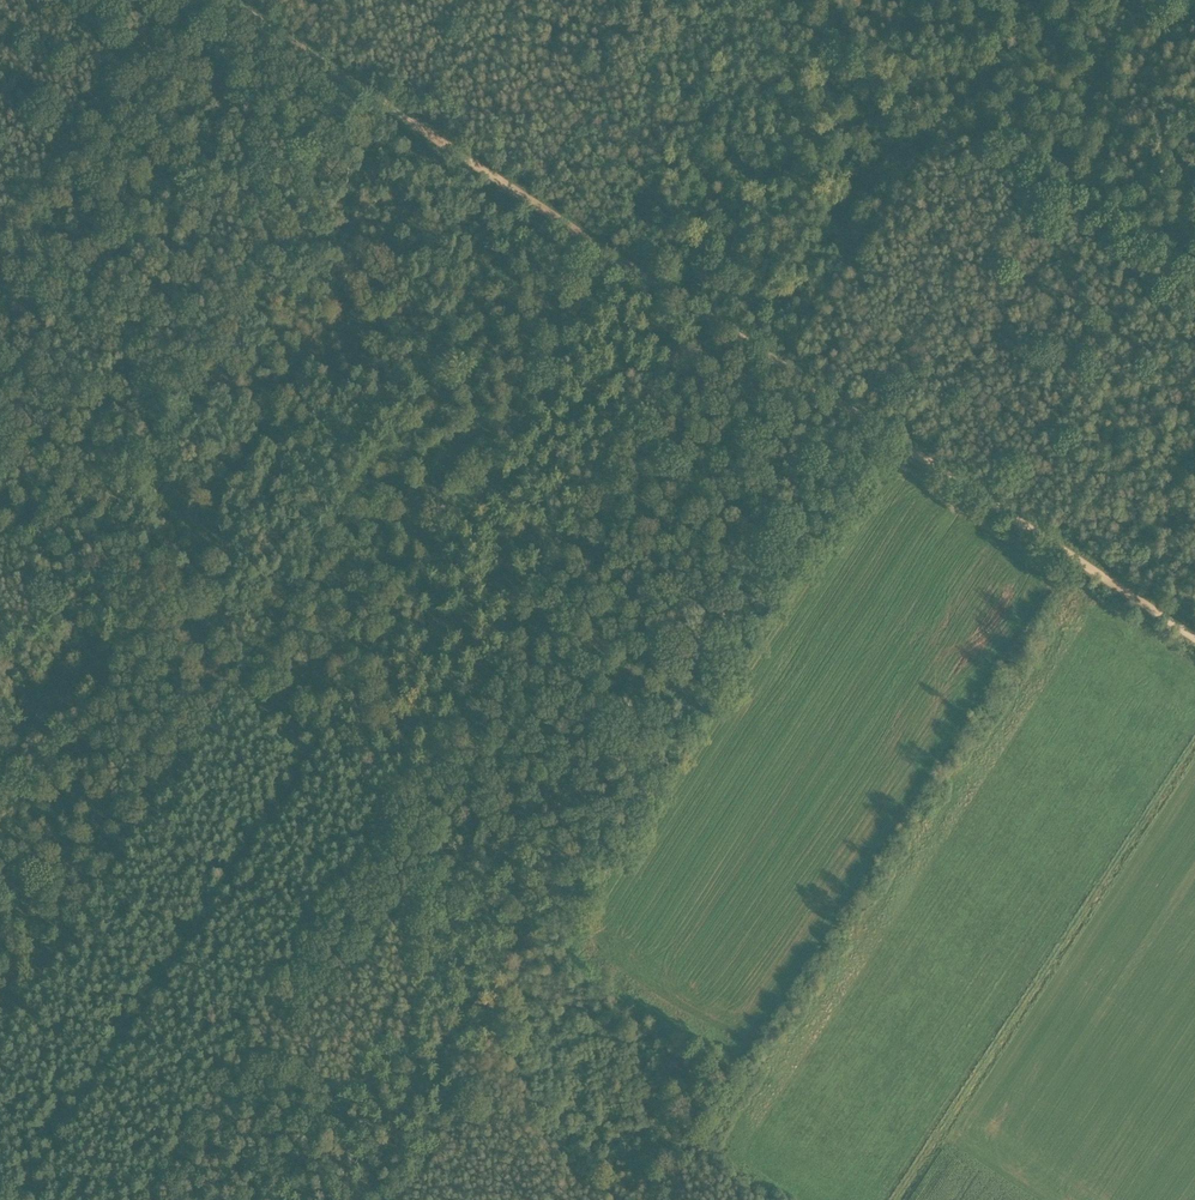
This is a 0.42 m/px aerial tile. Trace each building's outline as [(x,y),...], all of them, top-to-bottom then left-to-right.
[(247,657),(251,645),(241,641),(237,653),(247,657)]
